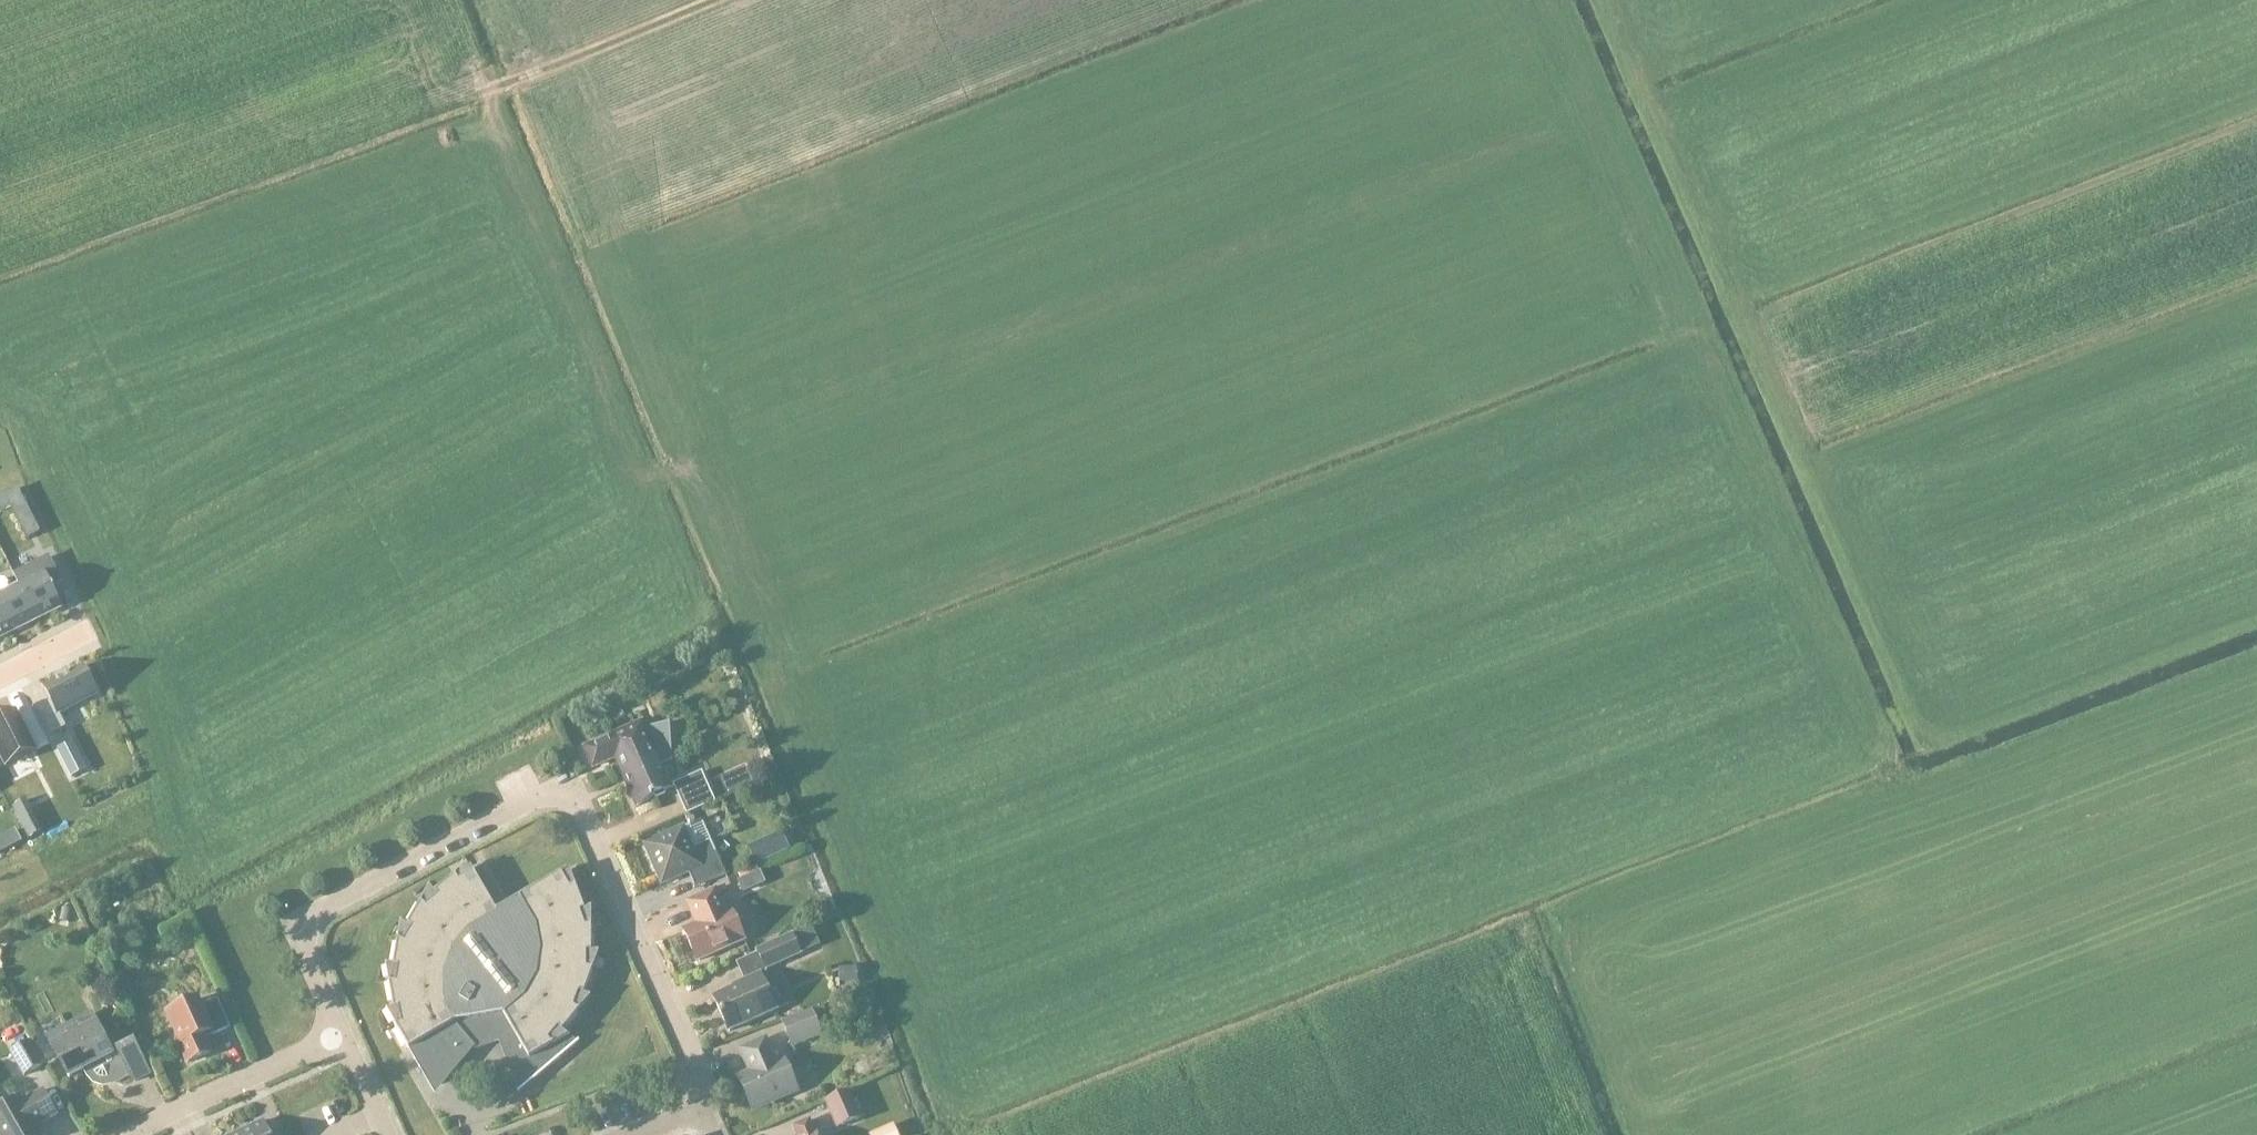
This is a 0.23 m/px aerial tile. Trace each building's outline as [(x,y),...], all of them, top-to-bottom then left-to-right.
[(37,533),(25,509),(14,515),(26,539),(37,533)] [(47,555),(12,573),(18,585),(36,621),(60,608),(50,587),(61,582),(47,555)] [(18,585),(0,594),(0,611),(11,633),(36,621),(18,585)] [(0,611),(0,638),(11,633),(0,611)] [(48,701),(35,707),(50,734),(63,727),(57,715),(96,695),(82,667),(41,688),(48,701)] [(34,751),(13,712),(0,719),(0,755),(6,766),(34,751)] [(592,769),(602,764),(603,763),(614,758),(636,807),(654,800),(653,797),(669,790),(659,766),(671,760),(668,728),(643,730),(641,725),(584,751),(592,769)] [(70,739),(54,747),(61,760),(76,751),(70,739)] [(685,815),(714,802),(701,772),(672,785),(685,815)] [(725,876),(715,854),(700,822),(693,825),(692,823),(687,825),(688,827),(644,847),(661,885),(686,874),(693,890),(725,876)] [(780,833),(746,848),(755,866),(788,851),(780,833)] [(577,1011),(592,970),(590,969),(590,927),(588,927),(573,886),(572,887),(564,873),(495,913),(470,870),(456,878),(455,877),(422,904),(420,903),(399,941),(397,940),(389,983),(388,983),(395,1026),(394,1026),(408,1051),(412,1048),(434,1087),(470,1045),(496,1035),(517,1092),(516,1093),(517,1094),(578,1043),(577,1042),(576,1043),(562,1032),(579,1012),(577,1011)] [(748,875),(737,880),(742,892),(753,887),(748,875)] [(695,926),(682,932),(696,963),(743,942),(729,911),(724,913),(714,891),(685,904),(695,926)] [(816,945),(809,929),(790,937),(756,953),(764,972),(799,956),(798,953),(816,945)] [(738,988),(712,1000),(727,1033),(775,1012),(774,1010),(788,1004),(777,980),(763,986),(759,976),(738,986),(738,988)] [(197,1000),(166,1014),(180,1045),(178,1046),(187,1064),(210,1054),(204,1041),(229,1029),(217,1001),(200,1008),(197,1000)] [(809,1012),(780,1023),(790,1048),(819,1037),(809,1012)] [(59,1052),(57,1058),(68,1079),(87,1069),(91,1076),(95,1081),(102,1083),(108,1081),(112,1079),(115,1085),(130,1077),(133,1083),(148,1075),(132,1044),(110,1056),(88,1017),(51,1037),(59,1052)] [(749,1074),(736,1080),(751,1112),(795,1092),(781,1059),(773,1063),(763,1041),(739,1052),(749,1074)] [(23,1077),(43,1066),(29,1043),(10,1054),(23,1077)] [(35,1128),(56,1115),(42,1092),(21,1104),(18,1098),(0,1109),(0,1134),(39,1134),(35,1128)] [(848,1092),(824,1102),(836,1129),(860,1118),(848,1092)] [(813,1131),(813,1132),(808,1121),(792,1128),(795,1134),(815,1134),(813,1131)] [(238,1133),(239,1134),(267,1134),(261,1122),(238,1133)] [(892,1125),(868,1134),(897,1134),(892,1125)]
